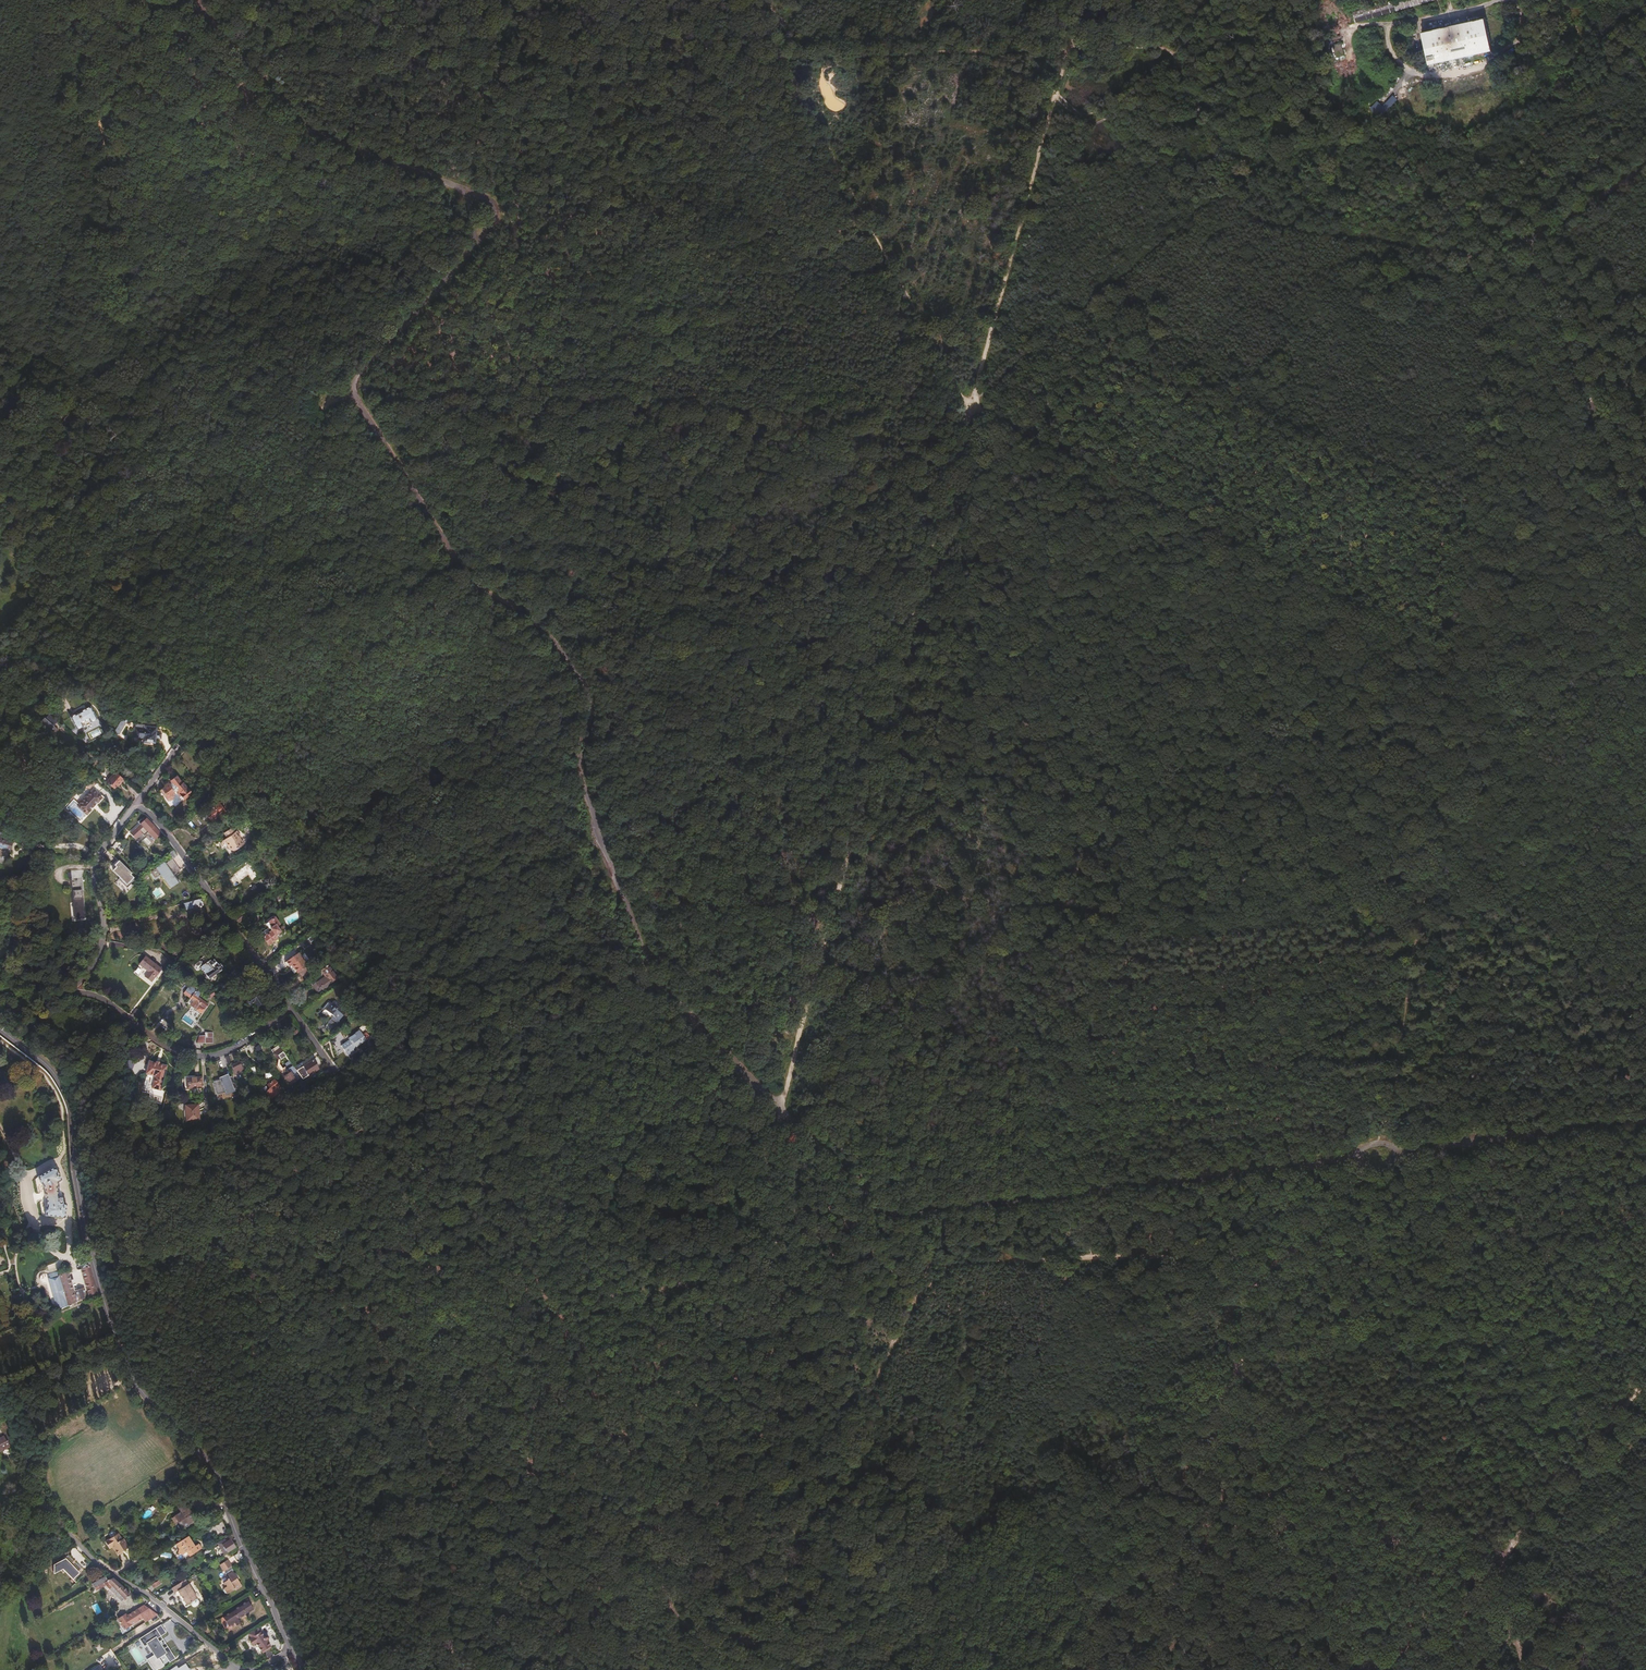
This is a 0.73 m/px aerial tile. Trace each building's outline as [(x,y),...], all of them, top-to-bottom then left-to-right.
[(1485,19),(1421,33),(1428,66),(1493,52),(1485,19)] [(1334,45),(1337,57),(1345,55),(1342,43),(1334,45)] [(86,712),(66,722),(73,734),(79,731),(77,728),(85,724),(86,727),(92,724),(86,712)] [(53,726),(44,719),(40,723),(39,722),(35,727),(44,735),(53,726)] [(115,731),(119,734),(125,724),(120,722),(115,731)] [(90,739),(101,734),(99,728),(88,733),(90,739)] [(140,734),(130,733),(129,742),(139,743),(138,747),(144,747),(149,747),(150,733),(141,732),(140,734)] [(138,774),(130,766),(128,768),(136,777),(138,774)] [(118,787),(120,784),(111,776),(103,786),(111,792),(116,786),(118,787)] [(159,793),(161,796),(166,801),(165,803),(164,803),(170,810),(179,802),(179,801),(179,799),(170,789),(178,782),(187,794),(182,797),(184,799),(191,793),(182,783),(181,784),(175,777),(171,781),(171,783),(170,784),(171,785),(169,787),(166,785),(163,788),(163,789),(159,793)] [(181,796),(182,797),(187,794),(178,782),(170,789),(179,799),(179,797),(181,796)] [(78,812),(86,819),(90,814),(89,813),(91,812),(94,809),(95,807),(96,808),(101,803),(93,795),(83,806),(78,812)] [(79,826),(86,819),(78,812),(83,806),(77,800),(65,814),(79,826)] [(207,823),(214,818),(209,809),(201,815),(207,823)] [(136,830),(141,834),(144,837),(151,843),(157,836),(140,821),(137,825),(138,827),(136,830)] [(232,841),(238,836),(235,832),(234,833),(231,828),(222,834),(225,838),(224,839),(228,844),(227,845),(230,850),(231,851),(232,851),(233,851),(234,851),(237,848),(232,841)] [(239,838),(238,836),(232,841),(237,848),(238,848),(237,846),(241,843),(238,839),(239,838)] [(222,848),(223,847),(222,845),(224,842),(227,845),(228,844),(224,839),(219,843),(222,848)] [(4,858),(8,843),(0,841),(0,857),(4,858)] [(233,854),(238,850),(237,848),(234,851),(233,851),(232,851),(231,851),(230,850),(227,845),(224,842),(222,845),(223,847),(227,852),(227,853),(228,853),(229,854),(230,854),(231,854),(232,854),(233,854)] [(176,873),(168,862),(162,866),(161,865),(146,876),(151,883),(157,879),(167,891),(175,885),(170,878),(176,873)] [(247,863),(229,874),(231,876),(226,879),(231,887),(236,884),(234,882),(245,874),(249,879),(253,876),(250,871),(252,870),(247,863)] [(127,877),(114,865),(111,869),(113,871),(111,873),(111,872),(108,875),(115,882),(114,883),(122,891),(130,883),(126,878),(127,877)] [(79,880),(68,881),(72,921),(80,921),(78,897),(80,897),(79,880)] [(72,921),(68,881),(66,882),(69,924),(83,923),(80,897),(78,897),(80,921),(72,921)] [(196,901),(176,906),(178,912),(197,907),(196,901)] [(234,923),(240,919),(237,915),(231,919),(234,923)] [(110,921),(111,925),(127,921),(126,916),(110,921)] [(277,925),(273,918),(266,922),(269,927),(268,928),(267,928),(258,934),(266,945),(275,939),(274,937),(275,936),(276,934),(278,932),(275,927),(277,925)] [(311,937),(308,933),(304,936),(305,937),(300,940),(302,944),(311,937)] [(304,966),(294,953),(283,961),(286,966),(288,965),(294,973),(295,972),(303,967),(304,966)] [(158,970),(143,958),(137,965),(146,972),(143,977),(149,982),(158,970)] [(199,964),(195,967),(197,969),(204,980),(217,971),(216,969),(219,967),(214,961),(212,963),(210,960),(208,961),(207,959),(199,964)] [(195,967),(199,964),(198,961),(195,961),(190,964),(189,967),(191,971),(194,971),(197,969),(195,967)] [(335,977),(326,964),(319,968),(323,974),(311,983),(314,987),(312,988),(315,992),(320,988),(321,990),(327,986),(326,984),(335,977)] [(303,967),(295,972),(298,976),(305,970),(303,967)] [(187,1008),(193,1012),(200,1002),(194,998),(196,995),(192,993),(191,995),(189,994),(191,992),(184,987),(179,994),(191,1003),(187,1008)] [(254,992),(250,991),(249,995),(243,1000),(249,1007),(252,1005),(254,1008),(256,1006),(257,1006),(258,1005),(259,1003),(255,999),(256,995),(254,994),(254,992)] [(332,1026),(341,1014),(325,1001),(320,1007),(322,1008),(321,1010),(321,1009),(319,1012),(323,1015),(324,1014),(328,1018),(326,1021),(332,1026)] [(200,1002),(193,1012),(197,1015),(204,1006),(200,1002)] [(350,1047),(366,1036),(363,1031),(359,1033),(356,1029),(345,1036),(346,1038),(338,1044),(346,1055),(352,1050),(350,1047)] [(168,1042),(172,1036),(168,1033),(164,1039),(168,1042)] [(193,1044),(210,1043),(209,1034),(205,1034),(205,1039),(203,1038),(202,1037),(196,1037),(193,1044)] [(283,1055),(278,1048),(271,1053),(275,1059),(279,1058),(283,1055)] [(297,1074),(301,1079),(316,1068),(310,1059),(295,1071),(297,1074)] [(167,1066),(150,1061),(147,1074),(156,1076),(153,1087),(161,1090),(167,1066)] [(240,1067),(243,1065),(240,1061),(230,1067),(232,1071),(235,1070),(236,1073),(241,1070),(240,1067)] [(281,1069),(278,1071),(282,1075),(288,1071),(288,1072),(293,1068),(288,1061),(284,1064),(285,1066),(281,1069)] [(290,1073),(294,1069),(293,1068),(288,1072),(288,1071),(282,1075),(286,1081),(293,1077),(290,1073)] [(181,1087),(197,1086),(196,1077),(181,1077),(181,1087)] [(220,1083),(224,1081),(222,1077),(212,1082),(215,1091),(222,1088),(220,1083)] [(267,1086),(272,1093),(276,1090),(275,1088),(277,1086),(272,1078),(265,1082),(267,1086)] [(267,1095),(272,1093),(267,1086),(263,1088),(267,1095)] [(195,1105),(180,1106),(180,1110),(182,1110),(182,1120),(195,1119),(195,1105)] [(57,1170),(38,1176),(46,1198),(45,1221),(65,1222),(65,1206),(59,1206),(58,1201),(56,1201),(55,1192),(57,1192),(56,1186),(62,1183),(57,1170)] [(95,1295),(83,1261),(73,1265),(85,1299),(95,1295)] [(56,1310),(72,1304),(62,1278),(46,1284),(56,1310)] [(77,1302),(82,1300),(77,1292),(73,1294),(77,1302)] [(9,1446),(2,1435),(0,1436),(0,1451),(9,1446)] [(185,1483),(182,1479),(174,1484),(177,1488),(182,1485),(186,1490),(193,1485),(189,1480),(185,1483)] [(174,1505),(169,1508),(174,1515),(165,1521),(169,1527),(171,1526),(175,1531),(185,1524),(174,1505)] [(118,1534),(105,1542),(108,1548),(111,1546),(117,1555),(128,1549),(123,1539),(121,1540),(118,1534)] [(185,1539),(173,1546),(176,1551),(176,1555),(180,1556),(183,1561),(198,1551),(195,1546),(191,1550),(187,1544),(188,1544),(185,1539)] [(228,1543),(226,1539),(218,1544),(221,1547),(224,1545),(229,1553),(237,1548),(232,1541),(228,1543)] [(224,1545),(221,1547),(226,1555),(229,1553),(224,1545)] [(66,1559),(54,1565),(54,1574),(63,1569),(73,1580),(80,1573),(66,1559)] [(225,1571),(231,1568),(232,1567),(228,1560),(221,1565),(224,1572),(225,1571)] [(224,1589),(225,1591),(239,1582),(234,1573),(228,1576),(230,1580),(225,1583),(227,1587),(224,1589)] [(130,1594),(117,1578),(115,1576),(112,1578),(110,1575),(97,1582),(102,1589),(108,1585),(122,1600),(130,1594)] [(186,1580),(172,1589),(175,1594),(178,1591),(184,1599),(188,1605),(198,1598),(194,1593),(186,1580)] [(151,1585),(154,1589),(160,1585),(157,1581),(151,1585)] [(239,1582),(225,1591),(228,1595),(236,1590),(237,1591),(243,1587),(239,1582)] [(236,1609),(227,1614),(232,1622),(236,1620),(239,1624),(244,1621),(241,1616),(248,1611),(249,1612),(255,1608),(249,1600),(244,1603),(245,1606),(237,1611),(236,1609)] [(142,1615),(152,1608),(148,1605),(129,1616),(127,1614),(120,1618),(125,1626),(128,1629),(132,1627),(145,1619),(142,1615)] [(156,1612),(152,1608),(142,1615),(145,1619),(156,1612)] [(161,1615),(156,1612),(145,1619),(148,1623),(161,1615)] [(174,1657),(168,1647),(167,1645),(164,1648),(160,1641),(158,1637),(161,1634),(166,1631),(165,1629),(162,1624),(141,1637),(145,1642),(145,1643),(149,1641),(156,1653),(149,1658),(150,1658),(156,1668),(164,1663),(159,1655),(164,1652),(169,1660),(174,1657)] [(262,1627),(252,1634),(255,1639),(254,1639),(256,1641),(267,1634),(266,1632),(265,1632),(262,1627)] [(267,1634),(256,1641),(259,1646),(261,1644),(267,1652),(276,1646),(271,1640),(274,1638),(272,1636),(271,1635),(269,1636),(267,1634)] [(103,1669),(99,1662),(94,1665),(86,1669),(101,1669),(103,1669)]
